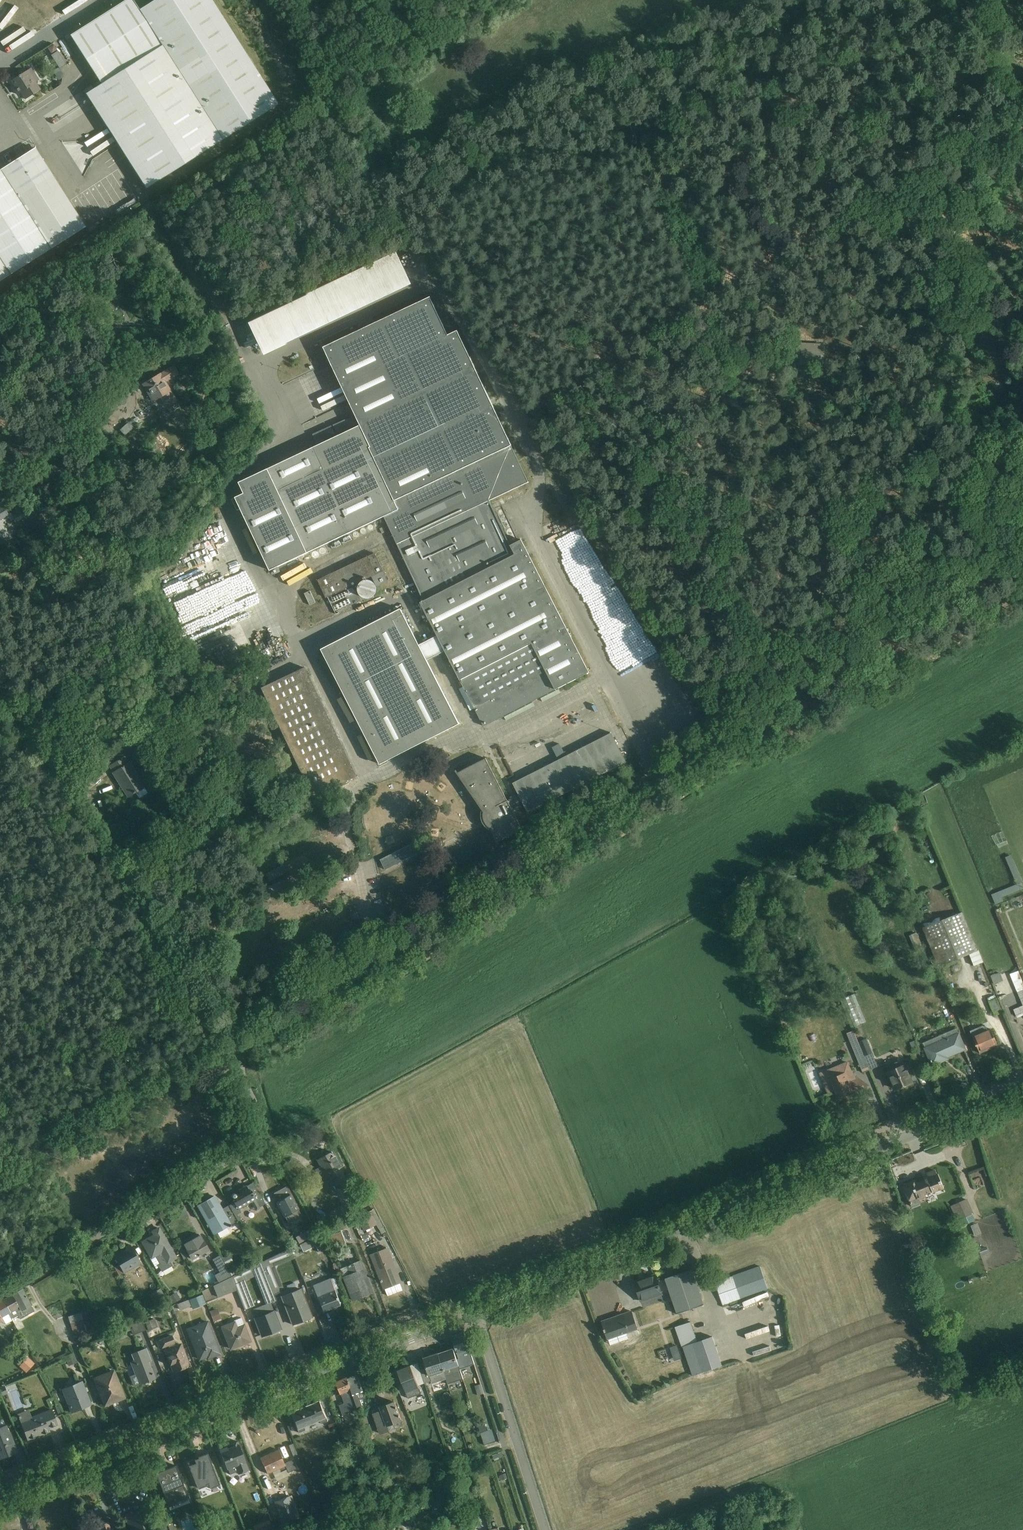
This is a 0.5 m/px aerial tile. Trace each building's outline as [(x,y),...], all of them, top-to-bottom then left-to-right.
[(154,183),(277,105),(211,0),(156,0),(140,11),(162,46),(94,89),(91,86),(84,90),(146,188),(154,183)] [(57,51),(53,44),(47,48),(51,54),(57,51)] [(67,64),(58,51),(51,55),(60,69),(67,64)] [(21,93),(26,99),(41,90),(36,82),(34,84),(26,71),(11,81),(15,88),(14,88),(18,95),(21,93)] [(83,142),(91,155),(113,142),(106,129),(83,142)] [(0,170),(0,281),(85,227),(35,148),(0,170)] [(1005,236),(1000,229),(994,233),(999,240),(1005,236)] [(399,254),(245,315),(259,349),(413,288),(399,254)] [(136,258),(141,265),(146,262),(141,255),(136,258)] [(236,497),(232,499),(238,510),(241,508),(270,570),(384,516),(397,543),(419,590),(424,601),(421,602),(438,636),(445,650),(460,680),(461,680),(484,726),(493,721),(590,671),(530,555),(526,548),(523,541),(522,541),(521,541),(512,546),(491,503),(490,500),(528,482),(458,331),(448,335),(430,297),(324,348),(361,426),(239,483),(245,493),(236,497)] [(821,358),(822,344),(797,343),(796,357),(821,358)] [(778,364),(782,369),(786,365),(782,360),(778,364)] [(330,365),(306,376),(309,382),(332,371),(330,365)] [(161,396),(167,406),(170,412),(180,407),(165,383),(179,374),(174,366),(160,374),(144,384),(153,400),(161,396)] [(343,396),(320,403),(322,409),(345,401),(343,396)] [(77,480),(71,482),(75,493),(80,491),(77,480)] [(65,484),(53,487),(55,493),(67,490),(65,484)] [(11,538),(0,519),(8,515),(3,506),(0,508),(0,544),(11,538)] [(21,508),(11,514),(14,519),(25,513),(21,508)] [(580,524),(544,540),(565,588),(601,572),(580,524)] [(206,561),(159,581),(167,599),(204,584),(204,583),(243,566),(234,543),(204,556),(206,561)] [(388,581),(382,568),(375,553),(319,580),(327,597),(372,576),(377,586),(388,581)] [(186,634),(253,606),(245,587),(203,604),(203,603),(196,606),(194,602),(186,605),(186,604),(175,608),(186,634)] [(303,593),(309,605),(315,602),(309,589),(303,593)] [(583,600),(587,605),(593,601),(590,596),(583,600)] [(445,650),(438,636),(419,645),(401,609),(322,649),(380,764),(460,724),(427,660),(445,650)] [(581,613),(592,635),(616,623),(613,618),(610,619),(608,615),(590,623),(588,619),(592,617),(588,610),(581,613)] [(638,619),(611,634),(612,656),(613,658),(617,656),(621,664),(621,652),(626,662),(633,661),(633,656),(644,656),(645,658),(647,656),(656,656),(656,668),(663,668),(661,664),(661,660),(638,619)] [(304,667),(260,688),(312,797),(356,776),(304,667)] [(459,688),(466,701),(470,699),(463,686),(459,688)] [(619,747),(613,734),(522,778),(513,783),(519,796),(509,801),(512,807),(515,806),(517,811),(522,808),(520,803),(522,802),(528,812),(626,762),(622,753),(619,747)] [(134,741),(131,738),(118,747),(122,753),(131,748),(129,744),(134,741)] [(551,746),(556,756),(564,752),(559,742),(551,746)] [(124,757),(111,766),(115,772),(114,773),(129,796),(135,792),(139,798),(147,792),(144,786),(129,763),(128,764),(124,757)] [(517,817),(512,807),(509,801),(508,800),(486,757),(457,771),(485,813),(484,815),(485,817),(485,820),(487,822),(488,824),(489,826),(491,827),(492,827),(498,844),(523,831),(516,817),(517,817)] [(981,949),(961,912),(928,929),(948,966),(981,949)] [(993,984),(1003,981),(999,971),(990,975),(993,984)] [(1022,1011),(1022,987),(1008,992),(1016,1014),(1022,1011)] [(853,1029),(846,1032),(863,1071),(877,1065),(865,1038),(858,1041),(853,1029)] [(930,1067),(967,1052),(958,1029),(921,1044),(930,1067)] [(981,1053),(997,1046),(990,1031),(974,1038),(981,1053)] [(833,1102),(859,1092),(847,1061),(822,1071),(833,1102)] [(895,1091),(915,1084),(907,1064),(887,1071),(895,1091)] [(896,1108),(886,1081),(877,1085),(886,1111),(896,1108)] [(336,1189),(349,1183),(333,1151),(317,1159),(328,1181),(331,1179),(336,1189)] [(909,1203),(941,1190),(933,1169),(901,1182),(909,1203)] [(237,1211),(255,1200),(246,1185),(228,1196),(237,1211)] [(288,1223),(302,1216),(287,1187),(273,1194),(288,1223)] [(214,1235),(232,1225),(215,1195),(197,1206),(214,1235)] [(967,1198),(954,1203),(960,1216),(972,1211),(967,1198)] [(373,1208),(358,1216),(365,1229),(380,1221),(373,1208)] [(296,1221),(289,1225),(294,1235),(302,1231),(296,1221)] [(166,1264),(177,1258),(159,1226),(138,1238),(151,1260),(161,1254),(166,1264)] [(295,1236),(298,1242),(309,1236),(306,1230),(295,1236)] [(191,1261),(209,1251),(199,1234),(181,1245),(191,1261)] [(123,1273),(140,1263),(130,1247),(113,1257),(123,1273)] [(381,1290),(402,1283),(389,1247),(368,1255),(381,1290)] [(722,1309),(816,1273),(807,1247),(712,1283),(722,1309)] [(270,1266),(292,1258),(289,1249),(267,1257),(269,1261),(256,1265),(263,1285),(275,1281),(270,1266)] [(234,1265),(230,1257),(222,1262),(218,1255),(212,1258),(216,1267),(211,1269),(217,1281),(230,1274),(227,1268),(234,1265)] [(352,1302),(374,1295),(362,1260),(340,1268),(352,1302)] [(640,1301),(663,1293),(657,1276),(634,1284),(640,1301)] [(323,1312),(342,1305),(332,1278),(313,1285),(323,1312)] [(204,1300),(237,1292),(234,1279),(200,1287),(204,1300)] [(694,1282),(672,1289),(683,1319),(704,1312),(694,1282)] [(293,1325),(312,1318),(301,1288),(281,1296),(293,1325)] [(22,1317),(35,1310),(22,1289),(10,1296),(22,1317)] [(769,1298),(777,1301),(779,1297),(771,1293),(769,1298)] [(188,1300),(178,1304),(180,1308),(190,1305),(188,1300)] [(260,1304),(249,1308),(253,1317),(263,1313),(260,1304)] [(776,1304),(764,1310),(769,1320),(781,1315),(776,1304)] [(212,1322),(220,1320),(216,1308),(209,1311),(212,1322)] [(607,1340),(638,1330),(632,1310),(600,1321),(607,1340)] [(85,1312),(67,1317),(73,1336),(90,1331),(85,1312)] [(260,1338),(281,1331),(274,1312),(254,1319),(260,1338)] [(228,1349),(250,1342),(243,1318),(220,1325),(228,1349)] [(154,1320),(131,1324),(133,1334),(156,1329),(154,1320)] [(198,1363),(221,1354),(208,1321),(186,1329),(198,1363)] [(693,1325),(679,1330),(697,1378),(728,1366),(717,1337),(699,1343),(693,1325)] [(455,1351),(468,1347),(463,1332),(451,1337),(455,1351)] [(173,1374),(189,1367),(179,1343),(163,1350),(173,1374)] [(669,1346),(673,1355),(667,1358),(668,1362),(680,1357),(675,1344),(669,1346)] [(128,1356),(139,1385),(157,1378),(145,1349),(128,1356)] [(444,1372),(459,1367),(452,1349),(437,1354),(444,1372)] [(444,1372),(437,1354),(423,1359),(429,1377),(444,1372)] [(418,1385),(425,1382),(417,1361),(397,1369),(409,1398),(421,1393),(418,1385)] [(104,1407),(125,1399),(114,1370),(92,1378),(104,1407)] [(352,1395),(363,1391),(357,1373),(346,1377),(352,1395)] [(352,1395),(346,1377),(335,1380),(341,1399),(352,1395)] [(71,1412),(90,1405),(81,1381),(62,1389),(71,1412)] [(479,1384),(474,1385),(477,1395),(482,1393),(479,1384)] [(312,1426),(327,1421),(320,1401),(305,1406),(312,1426)] [(388,1429),(403,1423),(394,1402),(379,1408),(388,1429)] [(312,1426),(305,1406),(289,1412),(296,1432),(312,1426)] [(26,1442),(58,1430),(50,1407),(18,1419),(26,1442)] [(18,1452),(7,1423),(0,1425),(0,1458),(18,1452)] [(480,1431),(484,1446),(495,1444),(492,1428),(480,1431)] [(266,1473),(285,1465),(277,1448),(258,1456),(266,1473)] [(229,1476),(248,1469),(241,1450),(223,1456),(229,1476)] [(192,1460),(185,1462),(191,1484),(193,1484),(195,1492),(191,1493),(194,1502),(223,1493),(220,1484),(218,1484),(208,1451),(191,1456),(192,1460)] [(284,1462),(288,1471),(295,1468),(292,1459),(284,1462)] [(190,1504),(183,1483),(184,1483),(178,1463),(155,1470),(168,1511),(190,1504)] [(288,1496),(274,1502),(282,1522),(297,1516),(288,1496)] [(144,1505),(130,1510),(136,1529),(152,1529),(144,1505)] [(404,1527),(413,1523),(410,1516),(402,1519),(404,1527)] [(108,1519),(92,1525),(94,1529),(112,1529),(108,1519)] [(255,1529),(269,1529),(272,1528),(267,1519),(253,1526),(255,1529)]
